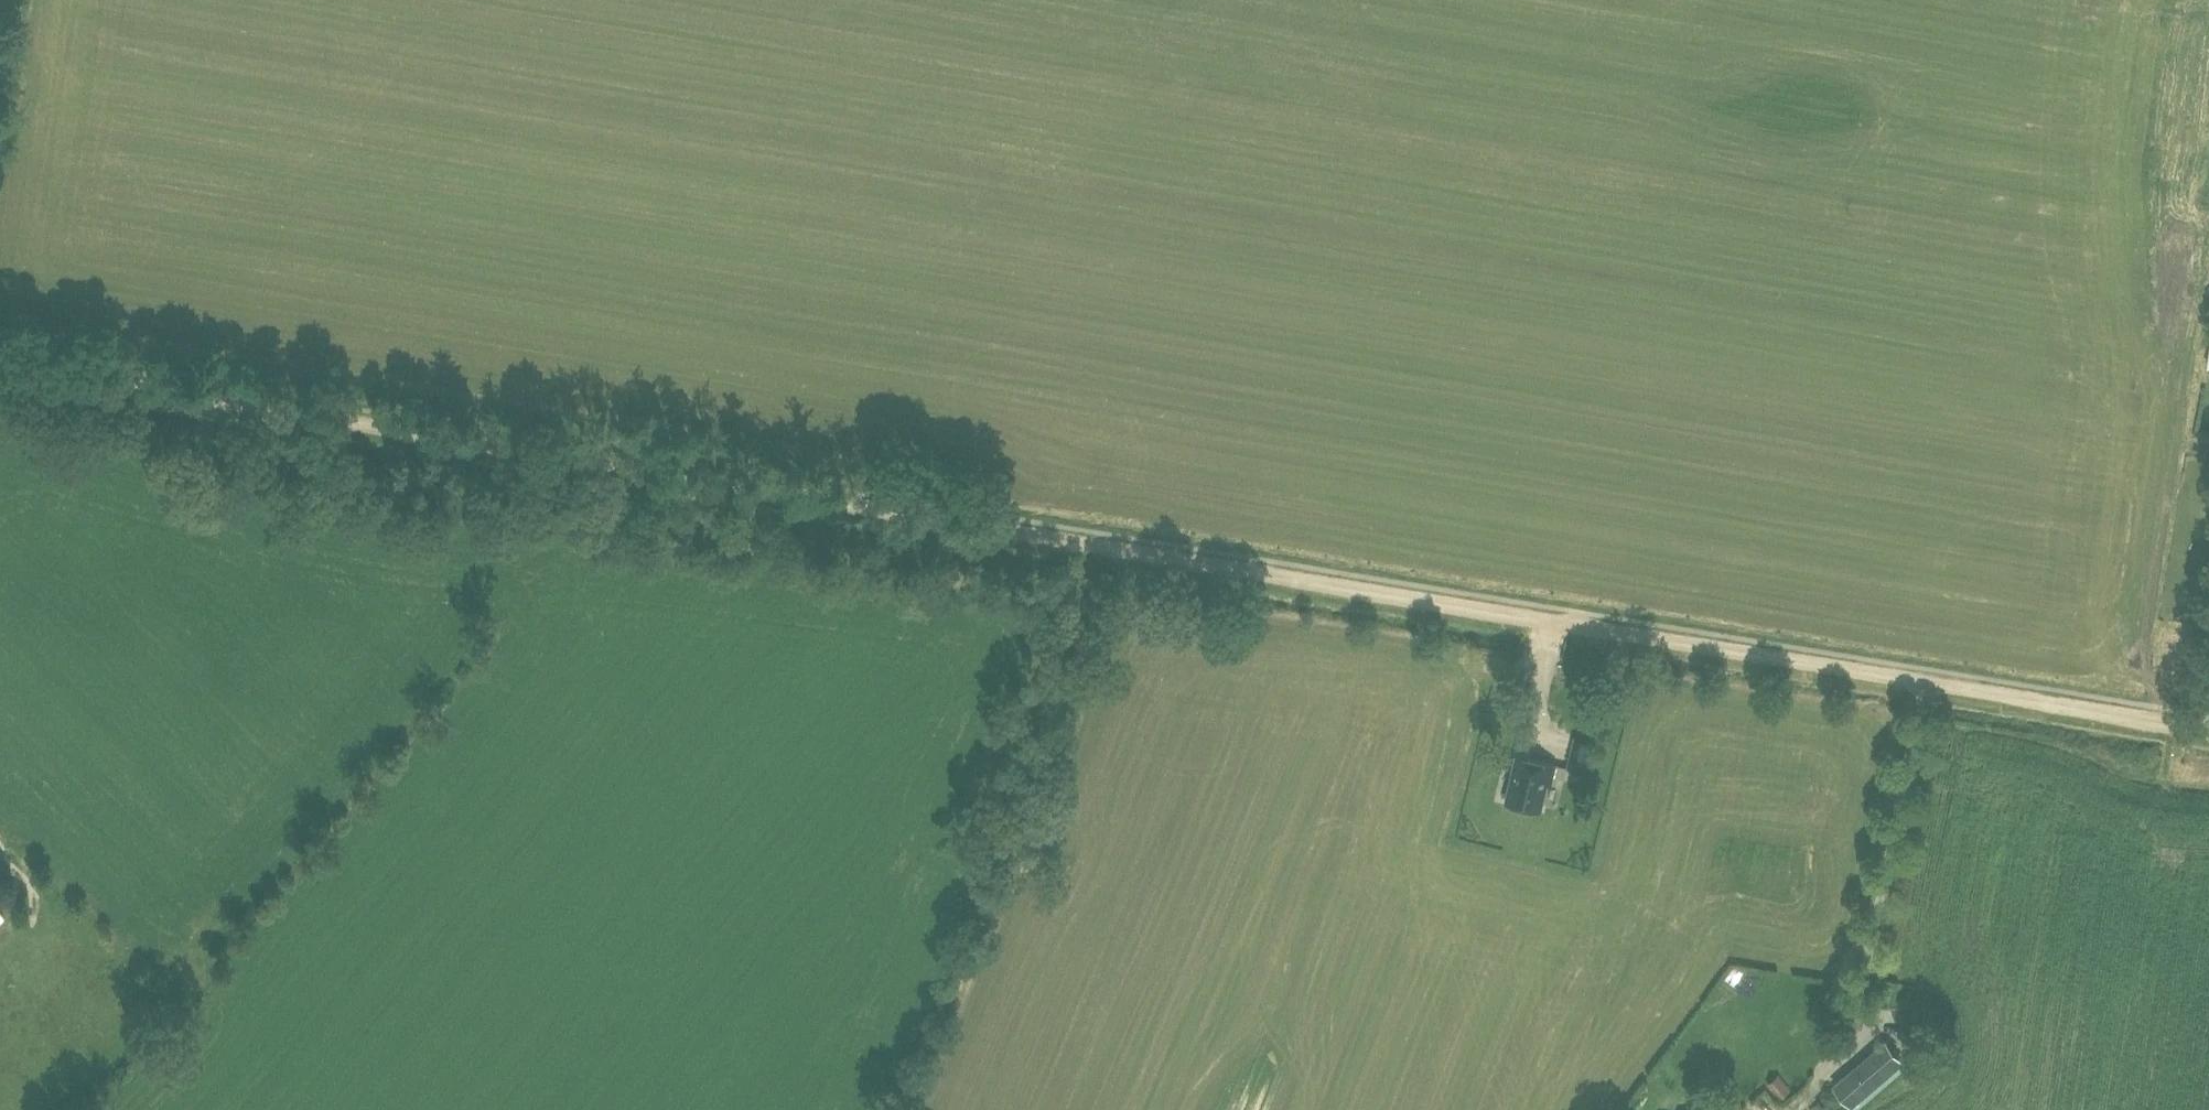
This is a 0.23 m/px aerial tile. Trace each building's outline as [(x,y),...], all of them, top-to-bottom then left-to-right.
[(1549,783),(1553,763),(1515,755),(1506,801),(1540,808),(1545,782),(1549,783)] [(1851,1104),(1902,1062),(1885,1041),(1834,1084),(1851,1104)] [(1779,1100),(1792,1090),(1779,1074),(1766,1084),(1779,1100)]
